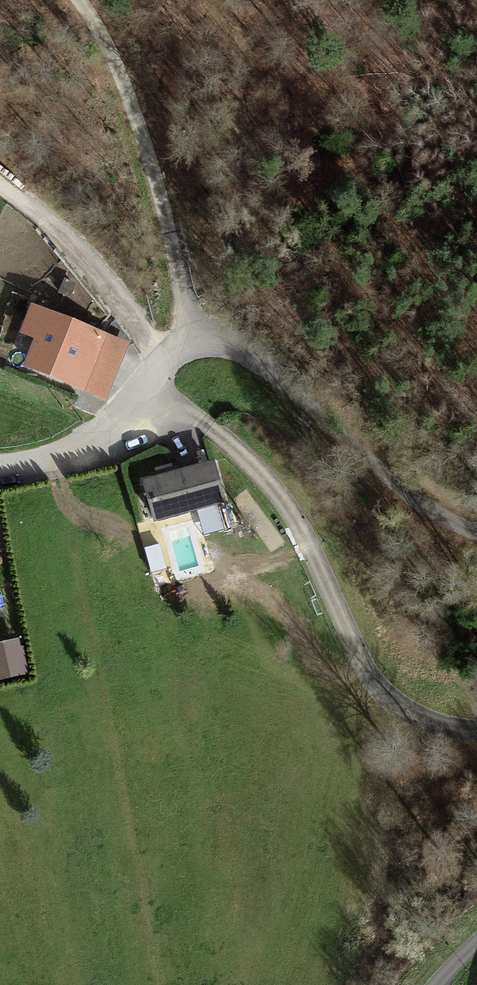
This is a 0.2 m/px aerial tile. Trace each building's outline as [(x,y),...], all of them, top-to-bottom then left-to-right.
[(129,344),(32,304),(20,334),(34,339),(22,367),(105,401),(129,344)] [(201,467),(139,482),(148,521),(165,517),(164,511),(209,500),(201,467)] [(0,643),(0,680),(29,673),(22,638),(0,643)]
